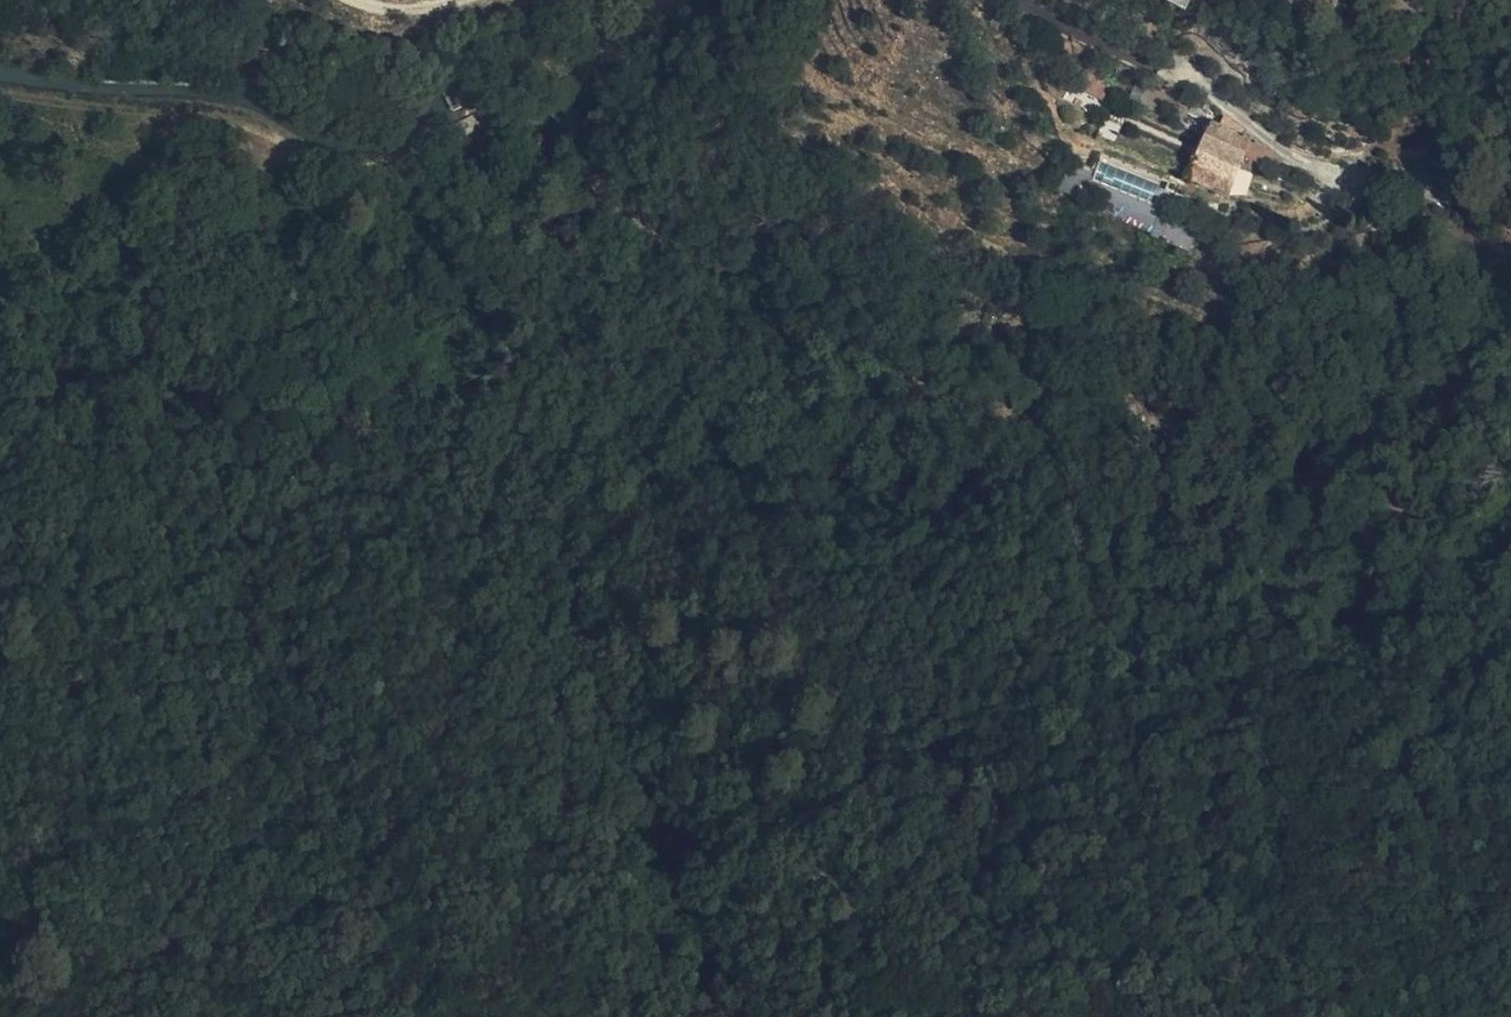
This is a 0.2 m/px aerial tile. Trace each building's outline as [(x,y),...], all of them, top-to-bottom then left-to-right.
[(1167,10),(1172,0),(1148,0),(1167,10)] [(1248,145),(1208,128),(1184,182),(1225,200),(1235,178),(1249,185),(1257,168),(1241,162),(1248,145)] [(1094,178),(1154,199),(1161,181),(1101,159),(1094,178)]
